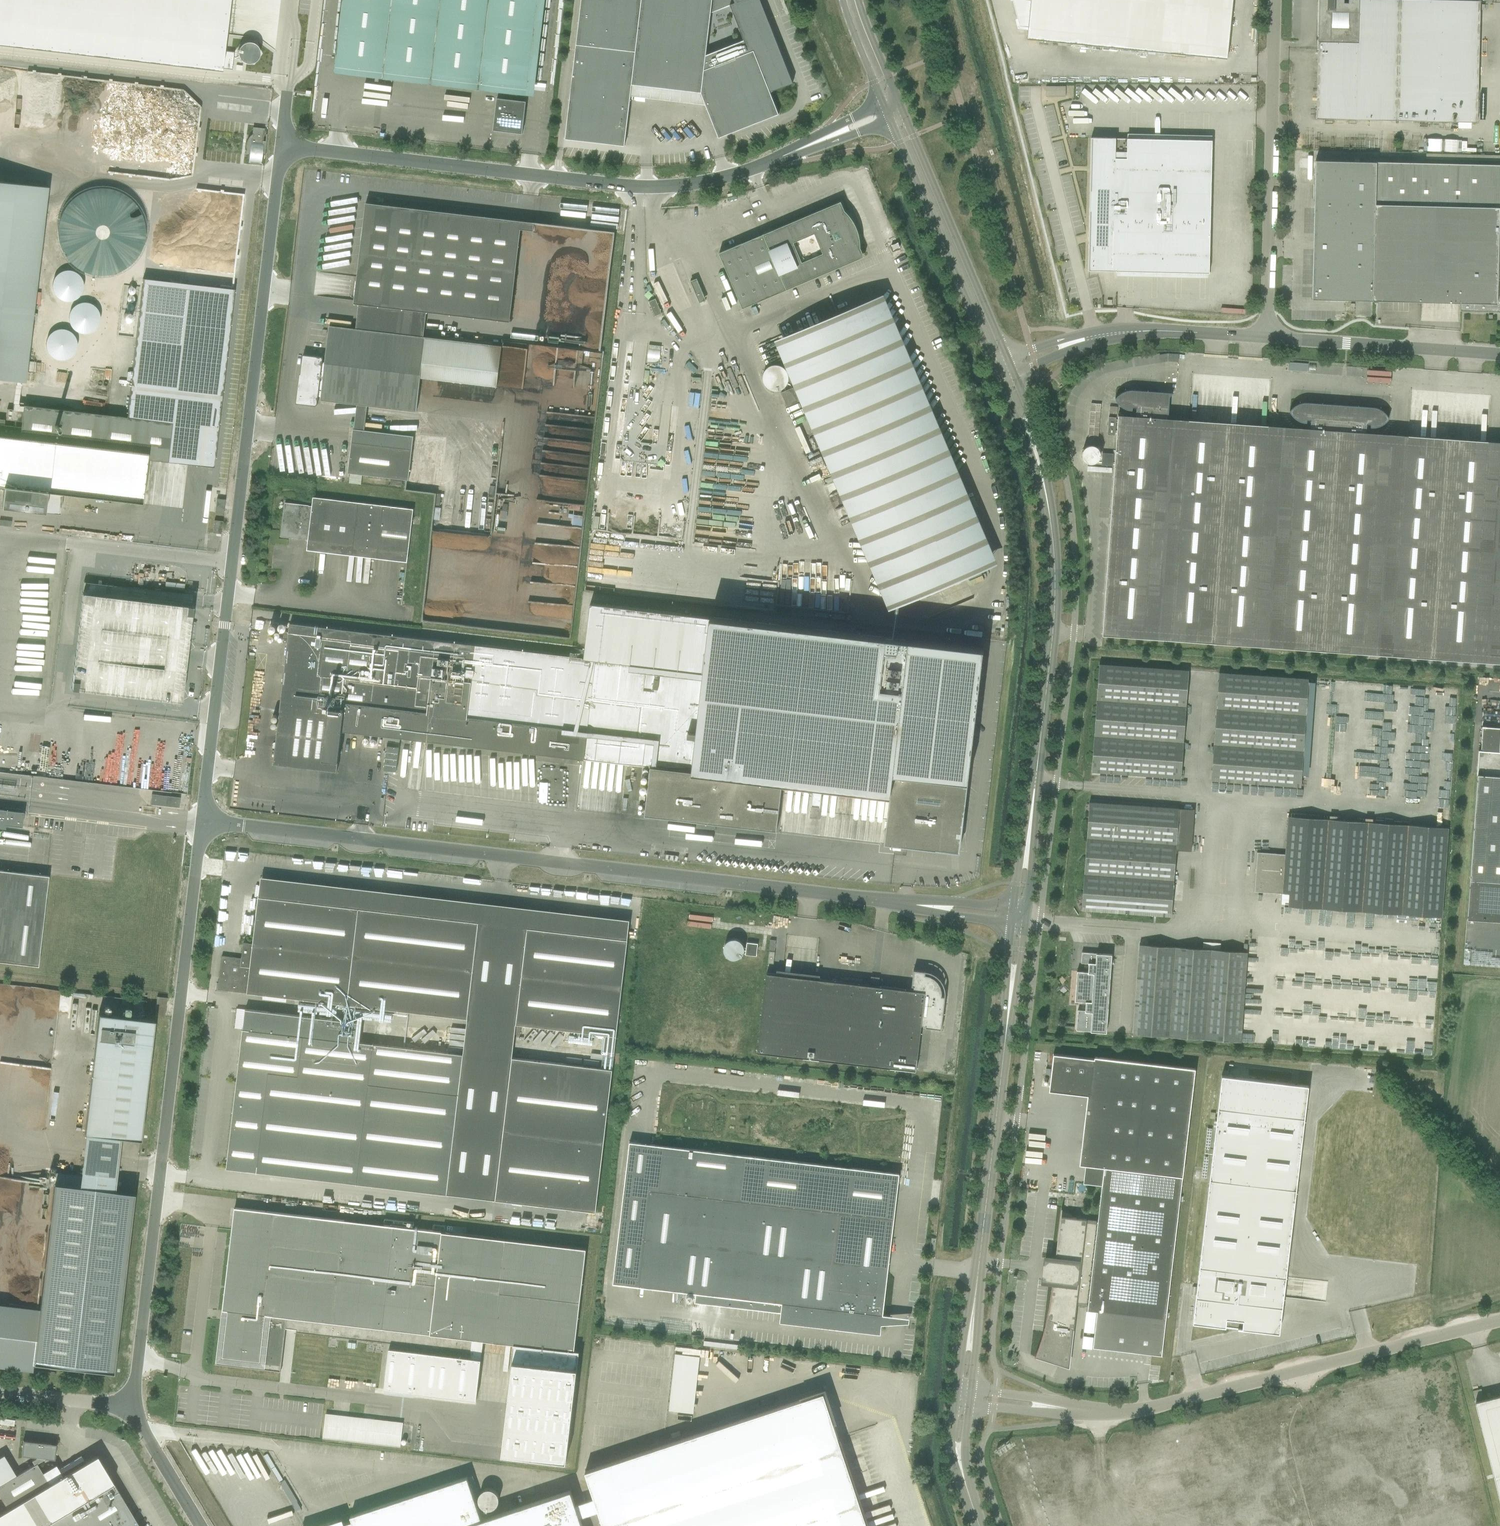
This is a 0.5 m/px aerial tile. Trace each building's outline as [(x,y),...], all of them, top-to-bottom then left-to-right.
[(221,71),(221,68),(232,70),(234,53),(223,52),(229,0),(0,0),(0,45),(221,71)] [(336,67),(527,89),(538,0),(344,0),(336,67)] [(779,114),(770,92),(793,83),(769,22),(768,22),(759,0),(581,0),(565,139),(625,146),(632,84),(701,93),(719,138),(779,114)] [(1019,27),(1028,27),(1027,39),(1227,59),(1233,0),(1012,0),(1019,27)] [(1399,0),(1348,0),(1348,3),(1344,3),(1344,0),(1319,0),(1316,118),(1396,120),(1399,0)] [(1458,122),(1458,128),(1471,128),(1472,122),(1477,122),(1480,1),(1454,0),(1399,0),(1396,120),(1458,122)] [(1047,85),(1047,96),(1074,96),(1073,85),(1047,85)] [(493,130),(522,133),(526,101),(497,98),(493,130)] [(262,141),(264,128),(253,127),(252,134),(256,135),(255,140),(249,139),(247,150),(254,151),(253,156),(249,156),(249,163),(260,164),(261,152),(264,152),(263,153),(264,153),(266,134),(265,141),(262,141)] [(1209,273),(1212,140),(1091,137),(1088,270),(1113,271),(1113,270),(1116,271),(1209,273)] [(1467,139),(1443,139),(1443,150),(1467,151),(1467,139)] [(87,157),(98,154),(95,141),(84,144),(87,157)] [(1315,160),(1312,299),(1460,303),(1460,311),(1499,312),(1499,165),(1315,160)] [(48,187),(0,181),(0,379),(25,382),(48,187)] [(83,271),(103,276),(129,270),(142,254),(148,232),(142,206),(121,189),(104,185),(80,190),(65,208),(60,229),(67,258),(83,271)] [(860,247),(860,244),(860,241),(860,238),(859,236),(858,233),(856,227),(854,222),(852,220),(851,217),(849,215),(847,213),(845,210),(845,211),(842,205),(841,201),(719,253),(742,308),(864,257),(863,253),(860,247)] [(510,322),(521,221),(366,203),(354,303),(359,304),(426,312),(510,322)] [(80,290),(82,281),(52,276),(50,285),(80,290)] [(2,497),(1,506),(44,511),(47,492),(132,502),(142,503),(147,459),(213,467),(234,289),(143,278),(127,417),(23,405),(22,411),(7,409),(6,420),(23,422),(22,427),(4,425),(4,419),(0,419),(0,497),(2,497)] [(698,300),(705,298),(698,281),(691,284),(698,300)] [(875,300),(866,304),(785,338),(783,338),(896,604),(978,568),(987,565),(989,565),(988,563),(987,563),(876,301),(877,301),(876,299),(875,300)] [(425,337),(424,337),(356,328),(329,325),(325,362),(322,362),(323,357),(303,355),(301,374),(300,374),(296,403),(316,406),(316,405),(317,405),(318,397),(321,397),(321,400),(416,411),(425,337)] [(657,356),(662,356),(662,346),(651,345),(650,356),(657,356)] [(1309,370),(1309,363),(1290,362),(1290,370),(1309,370)] [(798,402),(793,388),(781,393),(787,407),(798,402)] [(1212,643),(1228,422),(1167,418),(1167,414),(1168,414),(1169,396),(1173,393),(1159,392),(1133,390),(1130,390),(1127,390),(1124,391),(1122,393),(1119,394),(1117,396),(1115,399),(1117,401),(1119,404),(1121,406),(1123,407),(1126,409),(1129,410),(1132,410),(1132,407),(1136,408),(1136,416),(1118,415),(1102,635),(1212,643)] [(1322,651),(1339,409),(1340,405),(1333,404),(1306,402),(1303,403),(1301,403),(1298,404),(1295,405),(1293,407),(1291,409),(1290,411),(1291,414),(1293,416),(1295,418),(1298,420),(1301,421),(1304,422),(1307,422),(1307,420),(1310,420),(1310,428),(1228,422),(1212,643),(1322,651)] [(1432,658),(1448,438),(1366,432),(1367,424),(1370,424),(1370,427),(1373,427),(1376,426),(1379,426),(1382,424),(1384,423),(1387,421),(1389,418),(1387,416),(1385,413),(1383,411),(1381,409),(1378,408),(1375,407),(1372,407),(1347,405),(1340,405),(1339,409),(1322,651),(1432,658)] [(595,466),(586,416),(571,418),(573,427),(568,428),(574,460),(580,458),(582,469),(595,466)] [(1115,435),(1116,417),(1109,416),(1107,434),(1115,435)] [(348,473),(408,480),(414,436),(353,428),(348,473)] [(1448,438),(1432,658),(1499,663),(1499,442),(1448,438)] [(1101,465),(1112,466),(1113,453),(1102,453),(1101,465)] [(413,509),(323,498),(313,497),(312,506),(309,506),(309,505),(285,503),(281,537),(308,540),(308,542),(408,554),(413,509)] [(223,513),(225,499),(217,498),(215,512),(223,513)] [(221,534),(223,521),(214,520),(213,533),(221,534)] [(189,699),(196,615),(191,615),(192,604),(87,595),(80,684),(81,685),(81,690),(189,699)] [(288,643),(273,764),(337,772),(342,731),(399,737),(401,738),(454,744),(454,746),(455,745),(463,746),(464,747),(464,745),(650,767),(644,815),(777,831),(782,782),(813,786),(811,800),(821,802),(823,787),(890,795),(884,843),(950,851),(951,850),(959,851),(960,843),(961,843),(960,843),(983,649),(709,617),(591,603),(584,658),(290,623),(288,635),(284,635),(283,642),(288,643)] [(1181,778),(1189,670),(1099,664),(1091,772),(1181,778)] [(1301,787),(1308,679),(1219,672),(1211,780),(1301,787)] [(1499,752),(1499,740),(1499,728),(1482,726),(1482,727),(1481,750),(1478,750),(1477,775),(1469,880),(1467,919),(1499,921),(1499,752)] [(387,745),(384,770),(396,771),(400,738),(396,737),(395,746),(387,745)] [(158,795),(151,794),(150,804),(157,805),(158,795)] [(180,797),(166,796),(165,806),(179,807),(180,797)] [(1089,802),(1082,910),(1092,911),(1171,916),(1179,808),(1089,802)] [(5,828),(5,827),(5,825),(22,827),(24,811),(23,811),(22,810),(22,809),(5,807),(5,808),(4,809),(3,809),(3,810),(0,810),(0,827),(5,828)] [(1448,828),(1288,816),(1285,854),(1282,893),(1289,894),(1288,906),(1441,917),(1448,828)] [(1282,893),(1285,854),(1257,852),(1254,891),(1282,893)] [(38,966),(48,876),(0,870),(0,962),(38,966)] [(467,1019),(479,922),(258,896),(253,943),(243,942),(242,959),(236,958),(236,957),(222,956),(218,989),(467,1019)] [(516,1024),(515,1034),(520,1035),(521,1025),(605,1035),(604,1051),(614,1052),(628,940),(527,928),(516,1024)] [(747,942),(745,955),(756,956),(758,944),(747,942)] [(1247,952),(1139,944),(1133,1034),(1241,1042),(1247,952)] [(1076,1030),(1106,1032),(1112,954),(1082,952),(1081,963),(1089,963),(1088,972),(1077,971),(1075,1001),(1086,1002),(1085,1010),(1078,1010),(1076,1030)] [(757,1052),(916,1071),(922,1025),(925,1026),(925,1028),(941,1029),(945,996),(942,996),(942,991),(940,986),(938,982),(934,978),(930,976),(925,975),(926,971),(914,970),(912,986),(914,986),(913,990),(767,973),(757,1052)] [(164,1017),(166,1005),(167,998),(157,996),(155,1016),(164,1017)] [(447,1194),(463,1054),(360,1042),(362,1023),(245,1009),(227,1168),(447,1194)] [(154,1020),(99,1013),(85,1133),(140,1139),(154,1020)] [(1047,1318),(1035,1357),(1037,1354),(1067,1363),(1071,1327),(1074,1329),(1077,1305),(1088,1306),(1087,1310),(1097,1311),(1093,1347),(1162,1355),(1166,1319),(1195,1068),(1094,1057),(1094,1058),(1053,1053),(1049,1088),(1090,1093),(1082,1165),(1104,1167),(1098,1220),(1072,1217),(1072,1214),(1062,1210),(1062,1208),(1061,1208),(1055,1259),(1048,1258),(1045,1280),(1053,1281),(1052,1284),(1047,1318)] [(612,1069),(512,1057),(495,1200),(595,1211),(612,1069)] [(1222,1075),(1193,1323),(1243,1329),(1243,1326),(1255,1323),(1256,1326),(1263,1324),(1262,1321),(1277,1317),(1281,1318),(1308,1085),(1222,1075)] [(631,1142),(613,1283),(696,1294),(695,1301),(774,1311),(775,1306),(781,1307),(781,1312),(780,1321),(794,1323),(794,1321),(852,1328),(851,1330),(880,1334),(882,1319),(889,1320),(890,1315),(883,1314),(899,1173),(631,1142)] [(39,1314),(33,1362),(57,1365),(83,1368),(87,1369),(113,1372),(134,1193),(89,1188),(90,1182),(82,1181),(82,1177),(78,1176),(78,1175),(55,1172),(54,1183),(39,1314)] [(234,1207),(232,1230),(222,1310),(228,1311),(227,1316),(222,1315),(216,1364),(281,1371),(286,1328),(297,1329),(296,1332),(472,1352),(471,1357),(389,1348),(384,1390),(476,1401),(483,1340),(515,1344),(502,1453),(566,1461),(579,1351),(574,1350),(586,1248),(234,1207)] [(1314,1293),(1314,1297),(1326,1297),(1326,1279),(1300,1279),(1300,1286),(1303,1286),(1303,1293),(1314,1293)] [(1473,1391),(1475,1400),(1484,1398),(1481,1389),(1473,1391)] [(840,1437),(839,1438),(833,1422),(823,1392),(585,1471),(594,1498),(575,1504),(580,1517),(598,1511),(604,1525),(870,1525),(840,1437)] [(1499,1501),(1499,1395),(1475,1401),(1499,1501)] [(327,1413),(325,1437),(402,1445),(405,1420),(327,1413)] [(7,1509),(49,1484),(37,1463),(45,1458),(54,1459),(56,1444),(23,1440),(21,1455),(36,1457),(35,1458),(31,1460),(34,1464),(16,1475),(3,1454),(0,1456),(0,1496),(7,1509)] [(97,1455),(49,1484),(41,1489),(0,1513),(0,1525),(139,1525),(97,1455)] [(321,1525),(319,1525),(583,1525),(580,1517),(575,1504),(571,1490),(482,1520),(468,1477),(321,1525)] [(501,1503),(502,1489),(486,1488),(485,1502),(491,1502),(501,1503)]
